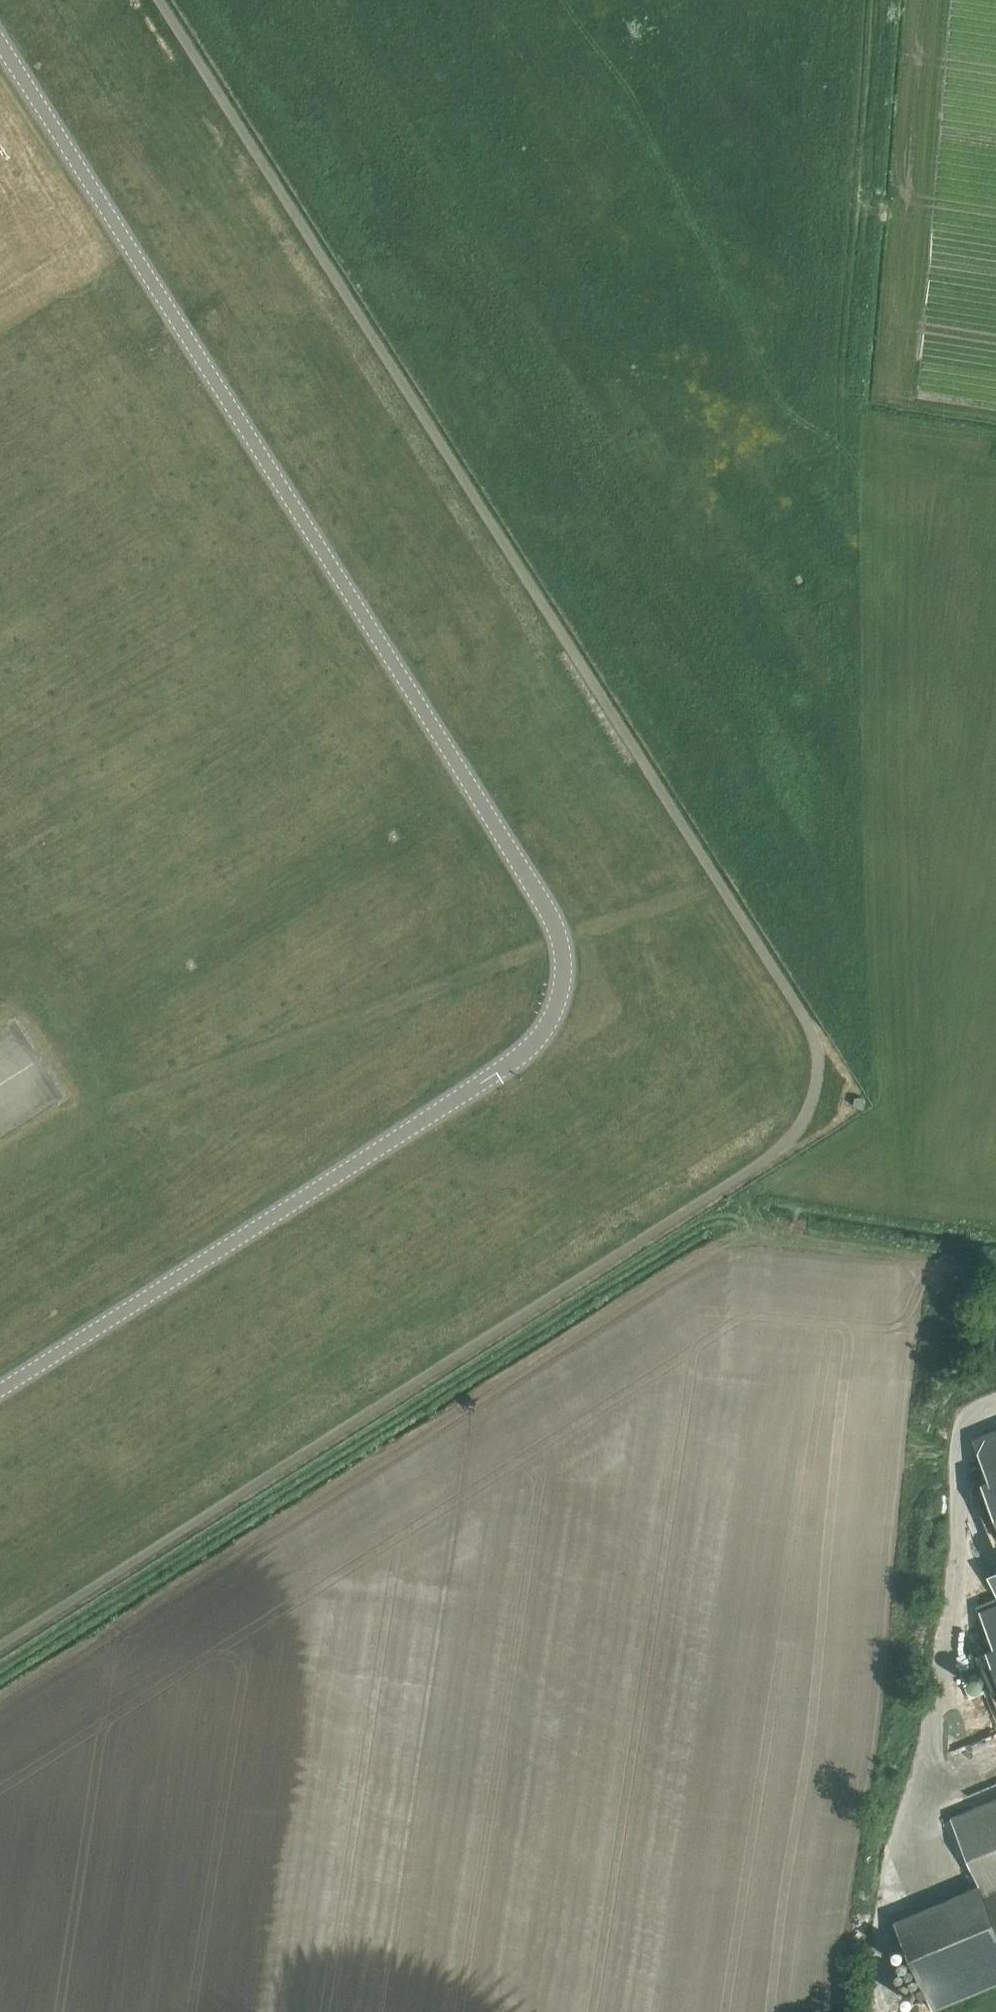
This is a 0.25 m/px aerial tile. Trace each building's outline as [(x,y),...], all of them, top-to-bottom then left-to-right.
[(974,1438),(992,1482),(973,1490),(995,1546),(995,1429),(974,1438)] [(978,1605),(995,1646),(976,1654),(995,1700),(995,1597),(978,1605)] [(895,1919),(933,2010),(970,1995),(995,1984),(995,1801),(952,1819),(980,1884),(895,1919)]
